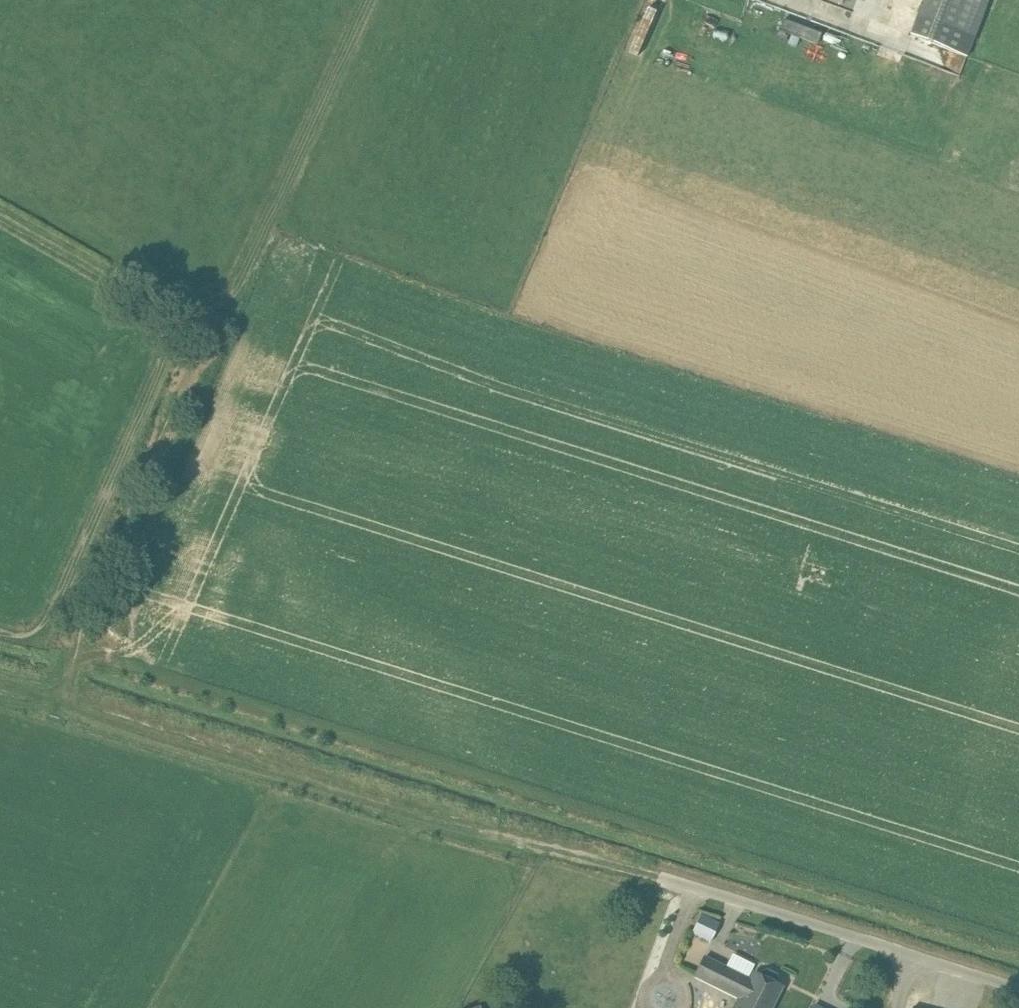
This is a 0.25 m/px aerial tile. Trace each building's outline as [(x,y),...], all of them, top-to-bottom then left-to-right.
[(912,35),(969,56),(990,0),(925,0),(912,35)] [(781,18),(778,27),(813,43),(817,34),(781,18)] [(689,931),(708,940),(718,920),(698,911),(689,931)] [(696,977),(742,1000),(758,1007),(773,1007),(784,987),(780,986),(781,984),(779,975),(768,969),(759,973),(758,975),(755,973),(752,980),(706,957),(696,977)] [(738,1007),(758,1007),(742,1000),(738,1007)]
